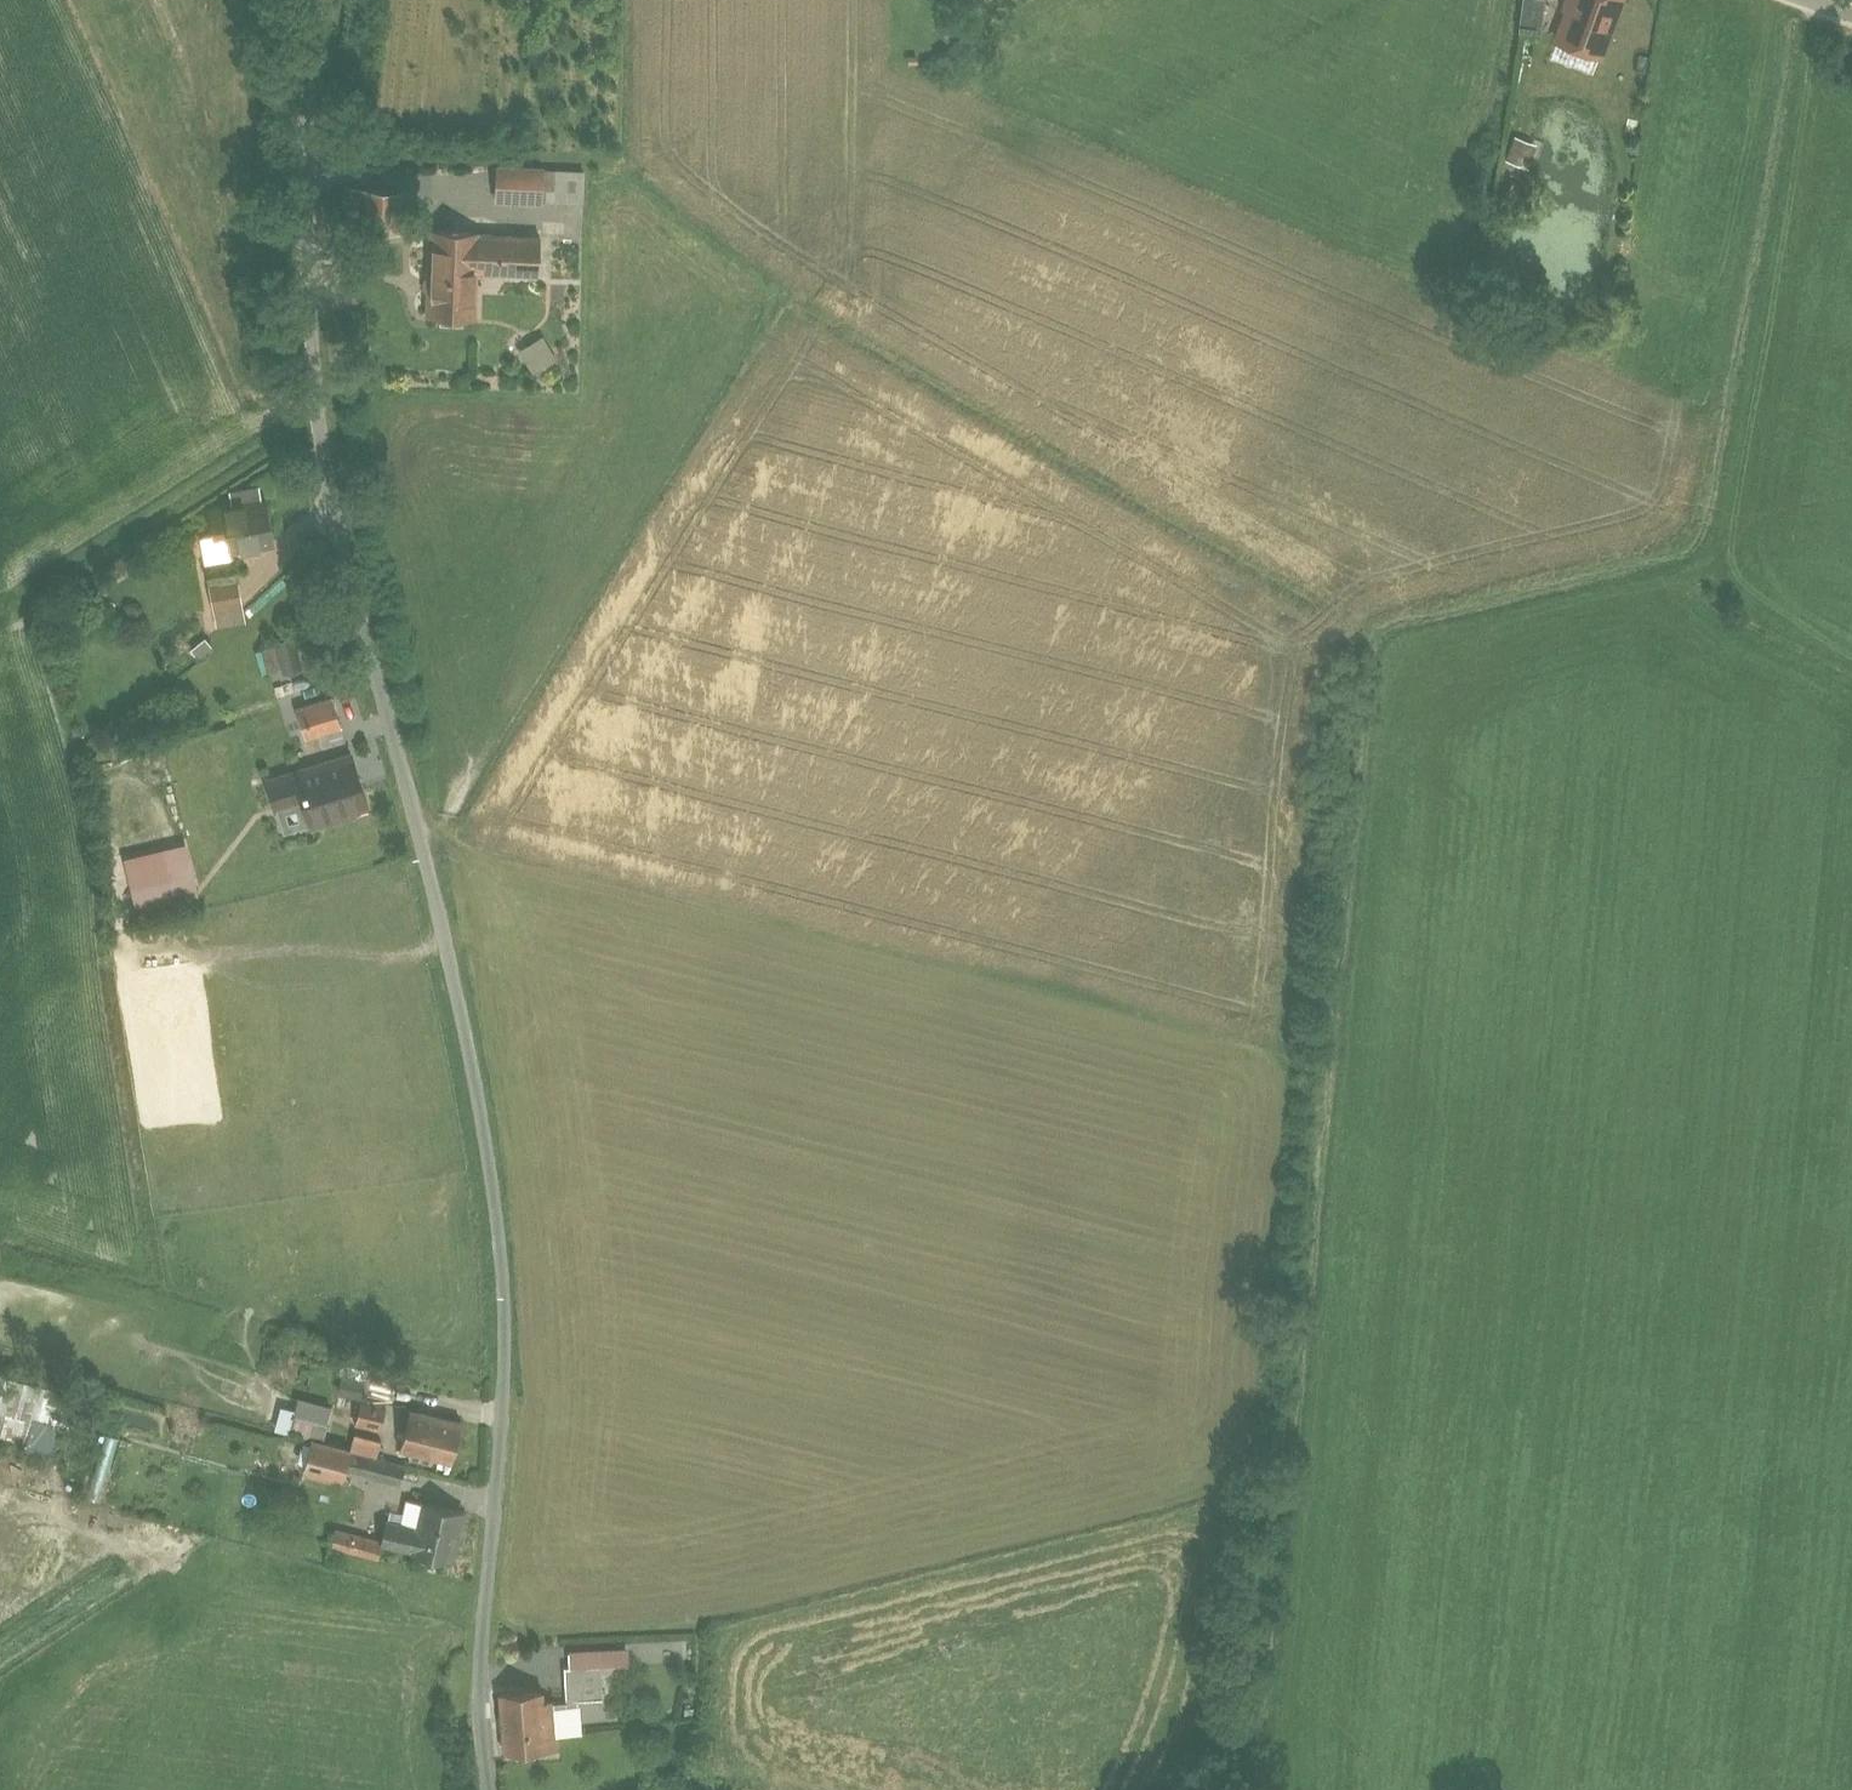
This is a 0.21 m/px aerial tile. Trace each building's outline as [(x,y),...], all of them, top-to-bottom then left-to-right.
[(1637,6),(1622,0),(1582,0),(1561,52),(1610,71),(1637,6)] [(1555,4),(1535,1),(1531,36),(1551,38),(1555,4)] [(1549,131),(1524,120),(1514,144),(1540,154),(1549,131)] [(556,152),(504,151),(504,187),(556,188),(556,155),(556,152)] [(597,155),(556,155),(556,188),(596,189),(597,155)] [(347,187),(347,228),(409,229),(410,188),(347,187)] [(496,237),(496,252),(558,253),(558,227),(496,226),(496,237)] [(496,237),(446,237),(445,310),(495,311),(496,252),(496,237)] [(548,303),(520,320),(544,361),(573,345),(548,303)] [(242,490),(219,494),(223,519),(224,525),(241,522),(251,521),(253,536),(279,532),(276,517),(287,515),(282,484),(273,485),(271,470),(239,475),(242,490)] [(244,545),(241,522),(224,525),(223,519),(211,520),(215,549),(244,545)] [(244,545),(215,549),(218,569),(247,564),(244,545)] [(247,564),(218,569),(225,612),(254,607),(247,564)] [(304,617),(280,624),(291,661),(315,654),(304,617)] [(342,680),(303,692),(313,724),(328,720),(352,713),(342,680)] [(352,713),(328,720),(334,738),(357,731),(352,713)] [(364,737),(273,764),(282,795),(315,785),(322,811),(380,794),(364,737)] [(129,837),(119,838),(120,850),(129,849),(129,837)] [(196,841),(131,855),(144,916),(209,902),(196,841)] [(25,1446),(33,1418),(43,1421),(52,1389),(2,1376),(0,1384),(0,1439),(25,1446)] [(320,1424),(331,1427),(342,1388),(315,1381),(311,1397),(290,1391),(283,1414),(320,1424)] [(367,1383),(360,1408),(390,1416),(397,1391),(370,1384),(367,1383)] [(474,1408),(418,1394),(408,1436),(420,1439),(419,1445),(442,1451),(443,1445),(464,1450),(474,1408)] [(393,1424),(365,1417),(362,1431),(390,1437),(393,1424)] [(31,1450),(66,1461),(75,1431),(41,1420),(31,1450)] [(320,1424),(310,1457),(355,1469),(364,1436),(331,1427),(320,1424)] [(467,1553),(481,1500),(435,1489),(429,1515),(394,1506),(389,1528),(387,1533),(392,1534),(467,1553)] [(343,1536),(388,1548),(392,1534),(387,1533),(389,1528),(348,1517),(343,1536)] [(581,1656),(611,1655),(641,1654),(640,1635),(580,1637),(581,1656)] [(574,1656),(575,1689),(589,1689),(613,1688),(611,1655),(581,1656),(574,1656)] [(560,1678),(508,1680),(511,1741),(563,1740),(560,1678)] [(575,1689),(565,1690),(566,1723),(591,1722),(589,1689),(575,1689)]
